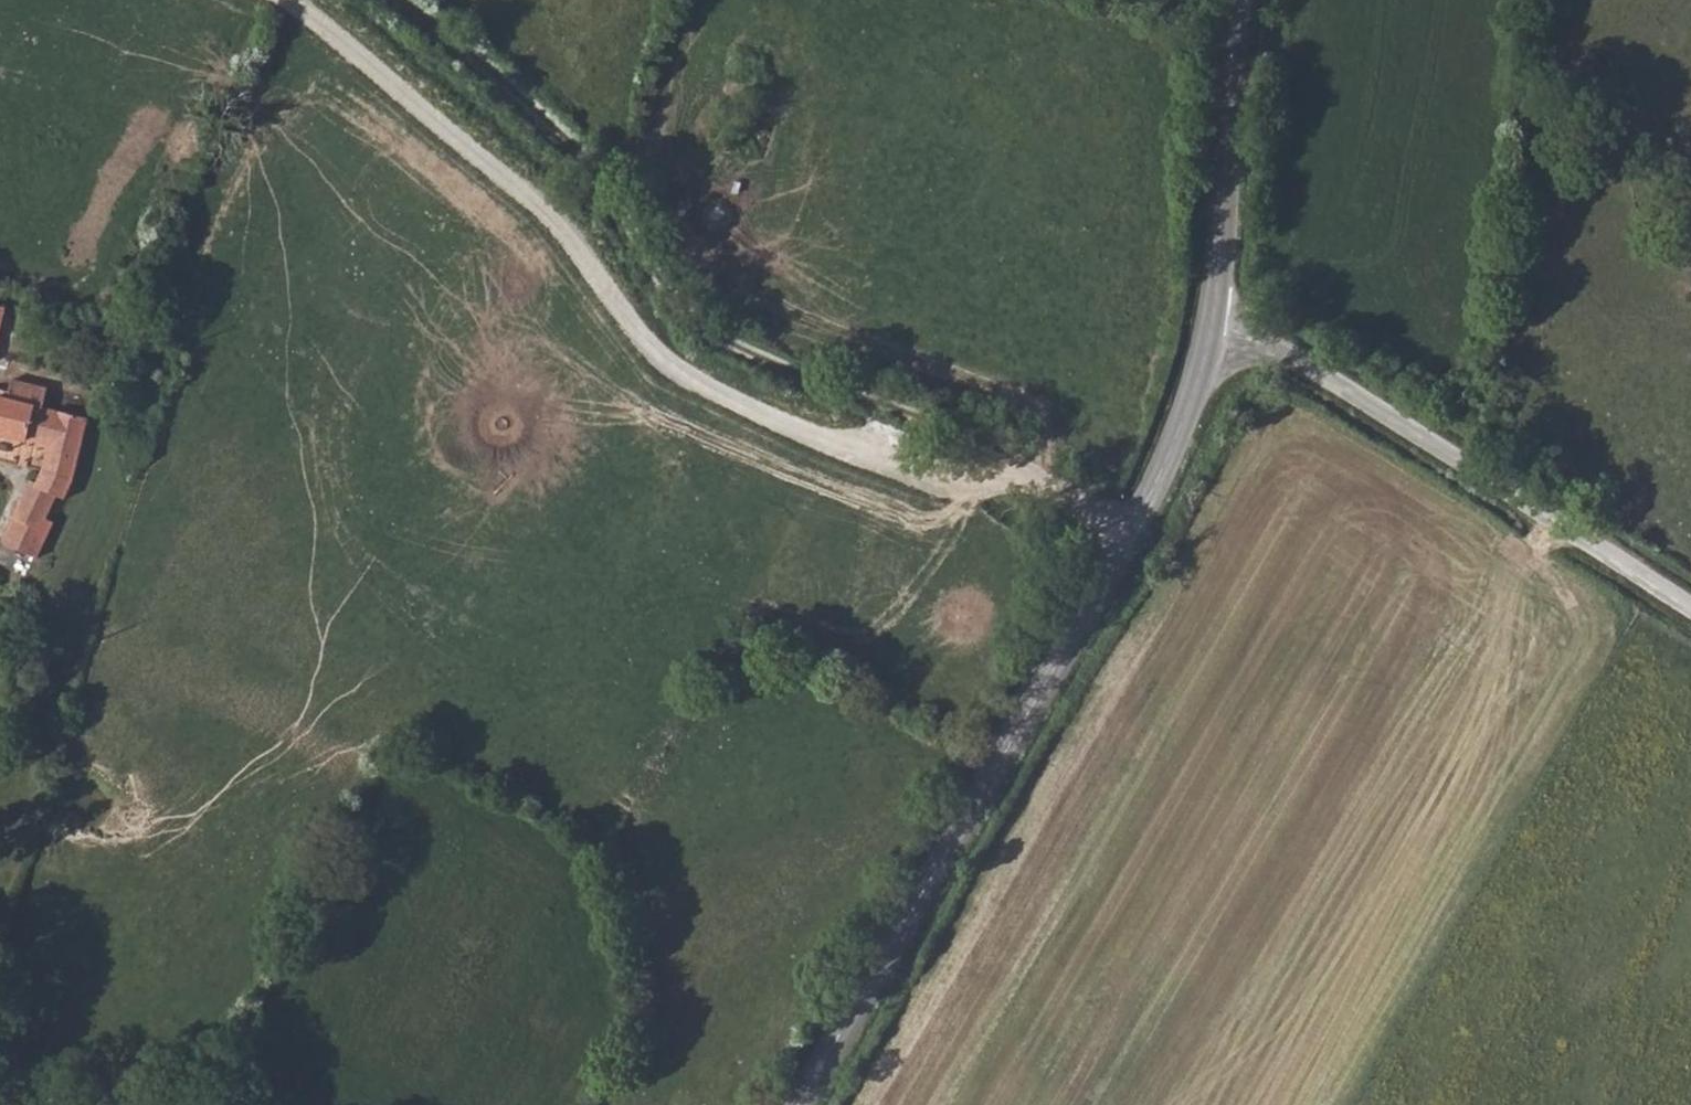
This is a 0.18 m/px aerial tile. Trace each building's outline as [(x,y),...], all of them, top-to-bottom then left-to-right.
[(0,314),(0,365),(5,349),(13,318),(0,314)] [(0,406),(0,444),(40,455),(28,494),(51,504),(62,507),(78,454),(80,444),(84,429),(63,421),(41,413),(43,401),(9,390),(2,407),(0,406)] [(15,515),(9,526),(35,539),(51,504),(28,494),(24,494),(15,515)] [(0,547),(0,551),(36,566),(46,544),(35,539),(9,526),(0,547)]
